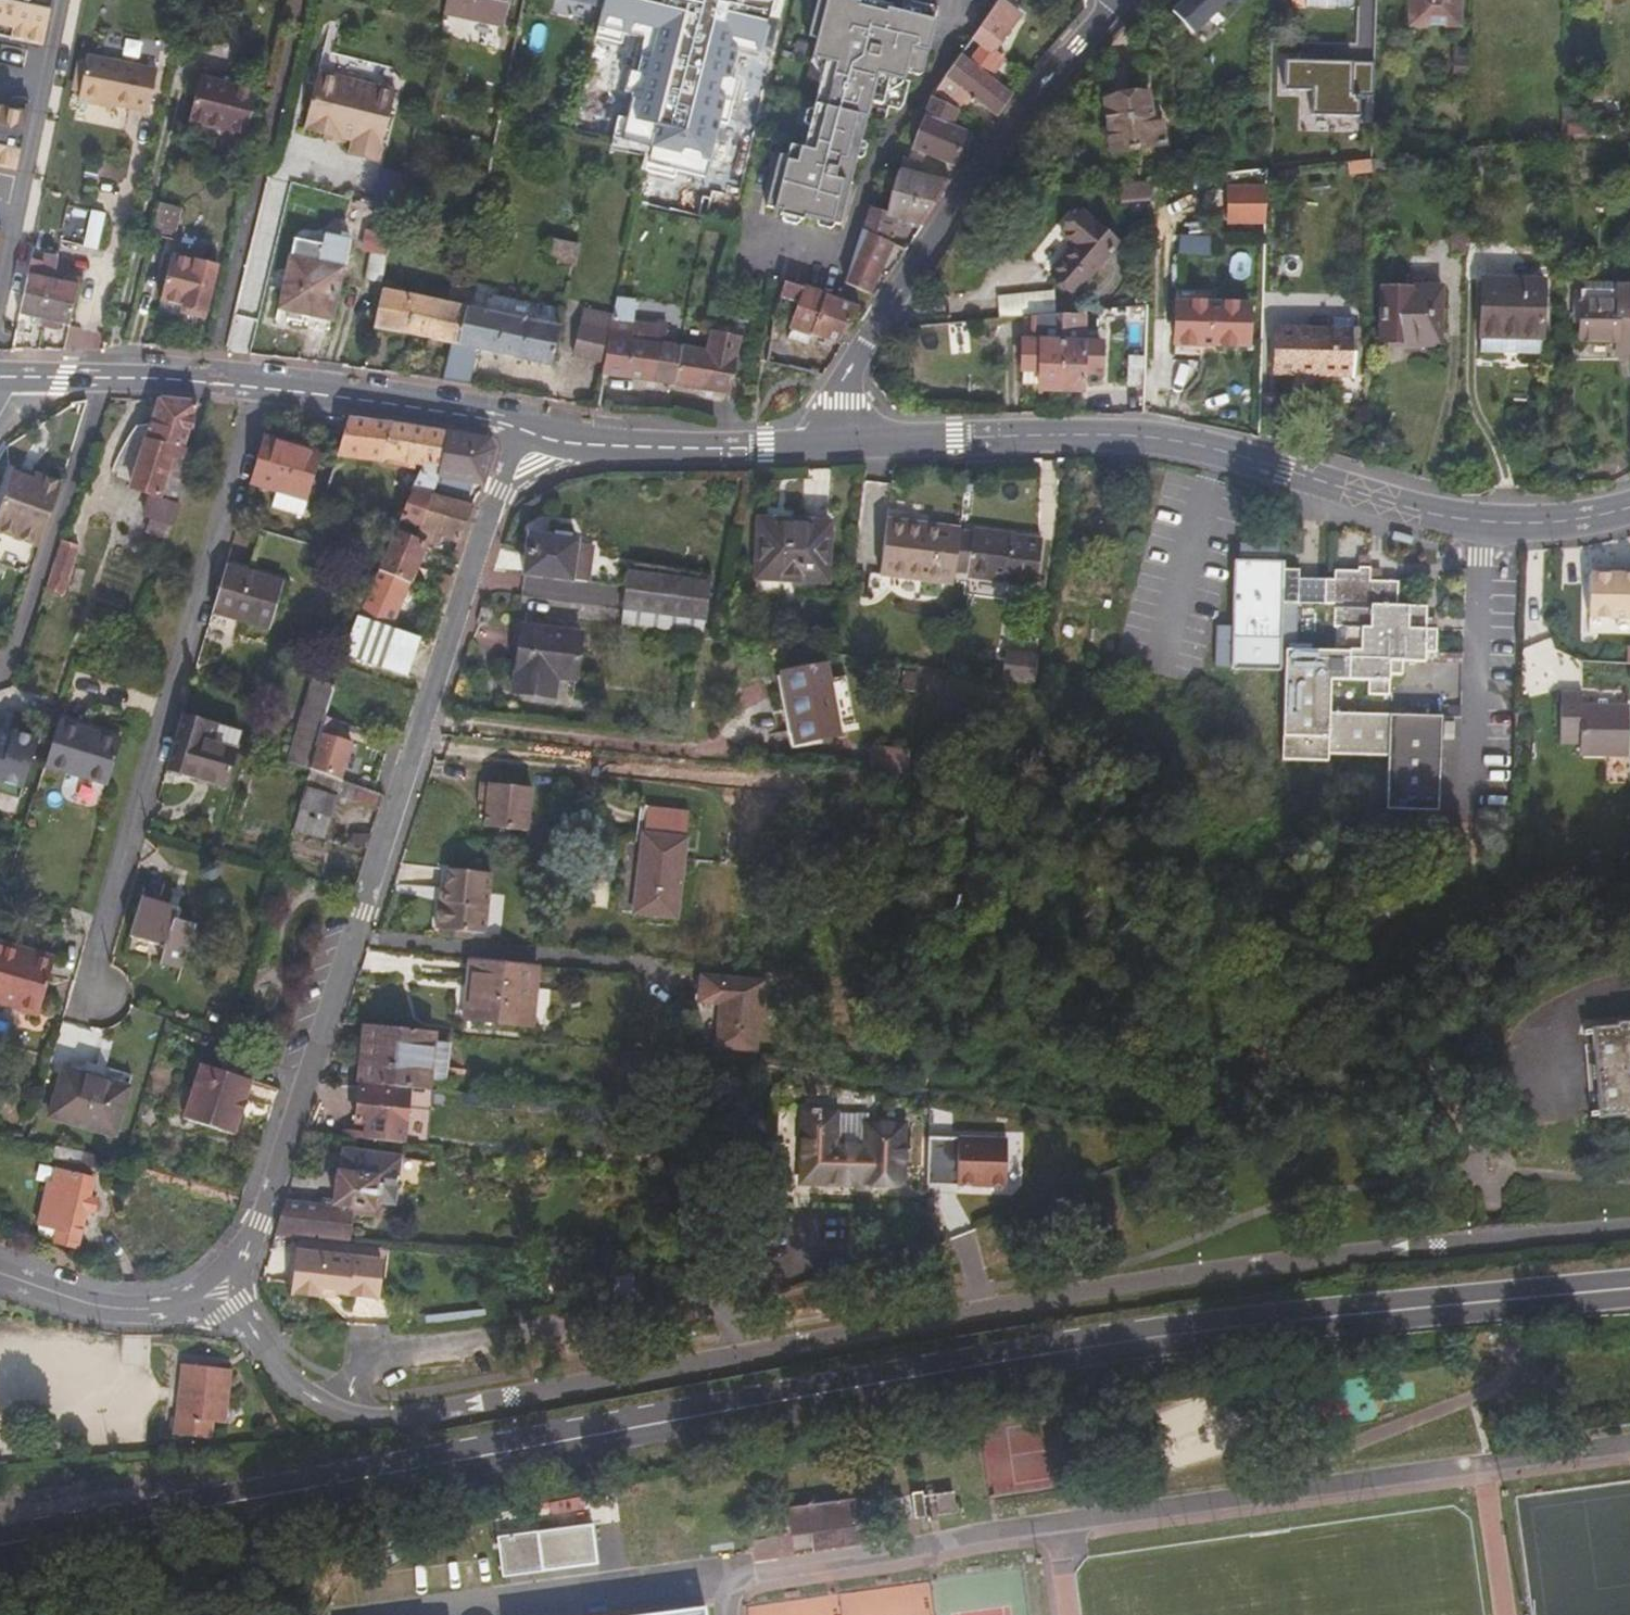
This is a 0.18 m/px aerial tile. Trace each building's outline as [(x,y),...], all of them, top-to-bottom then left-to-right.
[(443,13),(502,25),(507,0),(445,0),(443,13)] [(599,14),(648,24),(653,3),(682,10),(684,0),(602,0),(600,8),(599,14)] [(800,222),(857,3),(844,0),(821,0),(810,37),(824,42),(819,60),(832,65),(810,152),(798,150),(794,161),(779,158),(766,209),(780,212),(779,218),(800,222)] [(1004,0),(995,0),(970,40),(987,51),(994,55),(1021,12),(1004,0)] [(1228,0),(1188,0),(1172,19),(1196,38),(1228,0)] [(1352,0),(1304,0),(1304,14),(1352,17),(1352,0)] [(1451,0),(1401,0),(1401,31),(1450,33),(1451,0)] [(1001,59),(994,55),(987,51),(973,70),(959,59),(943,80),(968,100),(994,118),(1011,94),(989,81),(987,79),(1001,59)] [(149,111),(159,68),(88,53),(79,96),(149,111)] [(1372,62),(1282,60),(1281,90),(1310,91),(1309,115),(1356,116),(1357,96),(1371,97),(1372,62)] [(303,126),(325,132),(340,135),(352,139),(348,153),(377,161),(395,91),(319,71),(303,126)] [(714,180),(738,77),(713,72),(710,82),(687,78),(678,115),(673,114),(662,168),(714,180)] [(741,78),(738,77),(714,180),(717,180),(741,78)] [(247,141),(257,95),(201,79),(191,121),(220,129),(219,134),(247,141)] [(968,100),(943,80),(931,99),(956,113),(968,100)] [(1150,122),(1146,92),(1104,99),(1111,149),(1135,145),(1135,151),(1151,148),(1151,143),(1162,141),(1159,120),(1150,122)] [(956,113),(931,99),(911,153),(952,168),(965,134),(952,127),(956,113)] [(1570,109),(1557,108),(1556,126),(1570,126),(1570,109)] [(1590,112),(1589,127),(1608,126),(1607,113),(1590,112)] [(1570,126),(1556,126),(1556,136),(1590,137),(1589,127),(1570,126)] [(340,135),(325,132),(323,138),(339,143),(340,135)] [(902,171),(913,174),(917,162),(905,159),(902,171)] [(920,229),(949,186),(913,174),(902,171),(884,220),(887,221),(920,229)] [(107,193),(110,179),(97,176),(94,190),(107,193)] [(1122,200),(1151,199),(1151,181),(1122,181),(1122,200)] [(1267,222),(1266,182),(1227,182),(1227,223),(1267,222)] [(179,209),(159,203),(150,236),(171,240),(179,209)] [(1079,297),(1119,243),(1081,215),(1064,238),(1077,249),(1056,277),(1079,297)] [(879,243),(887,221),(884,220),(867,216),(858,237),(879,243)] [(92,254),(101,221),(87,218),(81,252),(92,254)] [(318,237),(320,226),(304,224),(298,224),(295,227),(293,233),(318,237)] [(348,232),(320,226),(318,237),(293,233),(279,314),(304,319),(302,330),(325,333),(339,266),(342,267),(348,232)] [(368,275),(386,280),(395,234),(368,228),(365,245),(373,247),(368,275)] [(837,286),(866,296),(900,250),(879,243),(858,237),(837,286)] [(580,258),(583,242),(563,238),(560,255),(580,258)] [(35,245),(20,314),(68,324),(79,278),(64,275),(62,281),(53,279),(59,251),(35,245)] [(202,322),(217,262),(172,252),(158,303),(182,310),(180,318),(202,322)] [(1619,281),(1619,286),(1581,286),(1580,337),(1617,337),(1618,351),(1629,352),(1629,281),(1619,281)] [(774,297),(777,286),(771,283),(768,295),(774,297)] [(784,284),(777,306),(796,311),(803,290),(784,284)] [(469,288),(461,286),(451,285),(448,299),(384,286),(376,325),(452,339),(460,340),(466,303),(469,288)] [(491,308),(466,303),(460,340),(477,345),(559,365),(567,324),(544,319),(546,311),(547,301),(496,290),(491,308)] [(813,339),(841,347),(866,310),(803,290),(796,311),(791,331),(813,339)] [(1384,347),(1435,349),(1436,295),(1385,294),(1384,347)] [(1194,347),(1248,348),(1248,308),(1197,305),(1195,296),(1171,295),(1168,354),(1194,355),(1194,347)] [(606,371),(669,381),(675,346),(681,318),(642,311),(644,302),(622,297),(619,316),(609,360),(606,371)] [(1532,357),(1534,299),(1474,297),(1472,355),(1532,357)] [(609,360),(619,316),(588,309),(579,355),(609,360)] [(568,317),(546,311),(544,319),(567,324),(568,317)] [(1079,318),(1016,317),(1017,373),(1020,373),(1020,387),(1033,387),(1033,390),(1077,391),(1078,371),(1096,372),(1095,343),(1078,343),(1079,318)] [(739,336),(713,331),(708,353),(675,346),(669,381),(730,392),(739,336)] [(811,347),(813,339),(791,331),(788,340),(811,347)] [(1278,380),(1357,383),(1357,336),(1278,334),(1278,380)] [(477,345),(460,340),(452,339),(444,377),(469,381),(477,345)] [(1119,397),(1135,397),(1136,368),(1120,368),(1119,397)] [(181,469),(200,404),(159,401),(131,495),(148,500),(143,517),(153,520),(148,537),(170,543),(192,472),(181,469)] [(433,473),(442,438),(342,423),(332,459),(375,469),(374,476),(389,481),(392,471),(401,474),(412,476),(416,469),(433,473)] [(481,445),(442,438),(433,473),(434,474),(433,482),(462,487),(462,489),(474,491),(486,453),(481,445)] [(306,515),(322,460),(264,444),(250,492),(280,500),(278,507),(306,515)] [(427,496),(456,504),(462,489),(462,487),(433,482),(434,474),(433,473),(416,469),(412,476),(392,521),(420,535),(433,502),(426,500),(427,496)] [(398,483),(401,474),(392,471),(389,481),(398,483)] [(57,485),(31,477),(29,484),(8,476),(0,502),(0,539),(36,551),(57,485)] [(436,547),(454,554),(468,511),(433,502),(420,535),(413,548),(418,550),(432,557),(436,547)] [(883,558),(957,569),(964,517),(891,506),(883,558)] [(824,576),(830,518),(760,512),(753,569),(824,576)] [(999,563),(999,568),(1040,575),(1046,528),(976,518),(971,560),(999,563)] [(528,539),(523,577),(587,585),(592,548),(565,544),(566,538),(544,535),(543,541),(528,539)] [(366,576),(403,591),(418,555),(418,550),(413,548),(385,536),(366,576)] [(80,551),(63,545),(50,588),(67,594),(80,551)] [(1310,580),(1289,579),(1289,575),(1273,575),(1273,567),(1268,568),(1268,555),(1261,554),(1230,554),(1229,567),(1223,567),(1223,633),(1207,633),(1206,673),(1223,673),(1223,676),(1271,677),(1272,673),(1277,673),(1276,767),(1321,768),(1321,760),(1379,761),(1378,813),(1431,815),(1431,722),(1323,718),(1324,685),(1360,686),(1360,698),(1381,699),(1383,681),(1395,681),(1396,666),(1458,669),(1457,658),(1430,657),(1432,626),(1420,625),(1422,608),(1393,606),(1394,584),(1377,582),(1366,581),(1366,572),(1367,569),(1368,557),(1361,557),(1355,557),(1354,567),(1355,572),(1328,571),(1327,580),(1318,580),(1310,580)] [(1516,571),(1517,558),(1509,559),(1509,572),(1516,571)] [(971,565),(999,568),(999,563),(971,560),(971,565)] [(271,632),(285,586),(226,569),(203,647),(230,655),(240,623),(271,632)] [(1629,642),(1629,618),(1626,618),(1626,571),(1610,571),(1610,577),(1601,578),(1601,584),(1578,584),(1578,617),(1604,618),(1604,642),(1629,642)] [(1366,581),(1377,582),(1377,574),(1366,572),(1366,581)] [(700,636),(708,586),(630,574),(622,624),(700,636)] [(344,623),(384,636),(403,591),(366,576),(344,623)] [(430,602),(438,606),(446,580),(438,577),(430,602)] [(402,676),(412,644),(384,636),(344,623),(336,647),(369,661),(368,665),(373,667),(402,676)] [(540,677),(555,679),(574,681),(580,634),(520,626),(512,692),(537,695),(540,677)] [(329,670),(367,683),(373,667),(368,665),(369,661),(336,647),(329,670)] [(1009,652),(1005,682),(1038,687),(1042,657),(1009,652)] [(790,742),(833,734),(821,669),(779,675),(790,742)] [(553,697),(555,679),(540,677),(537,695),(553,697)] [(314,732),(319,720),(327,693),(323,690),(306,685),(293,726),(314,732)] [(1576,769),(1623,769),(1624,717),(1577,718),(1577,705),(1555,705),(1555,755),(1575,754),(1576,769)] [(227,791),(243,735),(183,718),(167,774),(227,791)] [(330,724),(319,720),(314,732),(302,772),(332,782),(343,745),(326,740),(330,724)] [(280,769),(301,775),(302,772),(314,732),(293,726),(280,769)] [(113,753),(51,737),(38,781),(101,799),(113,753)] [(17,801),(32,752),(6,744),(5,749),(0,748),(0,796),(17,801)] [(861,778),(901,783),(904,758),(864,754),(861,778)] [(332,801),(371,812),(376,798),(338,785),(332,801)] [(530,791),(480,786),(479,805),(487,806),(486,814),(484,831),(526,835),(530,791)] [(297,788),(285,829),(320,839),(332,801),(318,795),(297,788)] [(487,806),(479,805),(478,814),(486,814),(487,806)] [(623,914),(666,919),(681,811),(631,806),(627,834),(632,835),(623,914)] [(340,846),(358,852),(363,836),(344,829),(340,846)] [(437,929),(441,929),(470,932),(485,934),(492,873),(449,869),(447,888),(445,902),(440,901),(437,929)] [(158,967),(183,974),(196,929),(175,923),(178,912),(139,900),(126,945),(161,955),(158,967)] [(440,937),(470,940),(470,932),(441,929),(440,937)] [(4,1008),(7,1000),(43,1011),(56,965),(0,949),(0,1007),(4,1008)] [(529,1030),(536,970),(471,963),(468,987),(475,988),(471,1023),(529,1030)] [(750,1057),(757,987),(698,982),(695,1008),(717,1010),(713,1052),(750,1057)] [(1611,1026),(1619,1115),(1629,1114),(1629,1025),(1611,1026)] [(354,1091),(424,1098),(425,1087),(429,1049),(430,1040),(360,1033),(354,1091)] [(429,1049),(425,1087),(440,1087),(445,1051),(429,1049)] [(252,1086),(202,1070),(184,1124),(234,1141),(252,1086)] [(116,1140),(130,1090),(66,1072),(52,1121),(116,1140)] [(390,1098),(353,1094),(350,1131),(368,1133),(383,1134),(383,1137),(400,1139),(403,1112),(389,1110),(390,1098)] [(964,1153),(931,1131),(895,1149),(895,1162),(887,1161),(889,1136),(855,1132),(856,1122),(793,1117),(788,1182),(884,1189),(886,1176),(894,1177),(894,1188),(928,1208),(961,1190),(964,1153)] [(293,1254),(342,1258),(347,1225),(363,1227),(373,1228),(373,1220),(386,1222),(392,1170),(337,1164),(334,1184),(331,1184),(327,1217),(315,1216),(314,1222),(279,1217),(271,1252),(293,1254)] [(82,1214),(86,1195),(49,1186),(46,1198),(40,1196),(30,1233),(47,1238),(46,1250),(70,1256),(78,1226),(83,1228),(86,1216),(82,1214)] [(377,1274),(378,1261),(342,1258),(293,1254),(292,1268),(377,1274)] [(374,1310),(377,1274),(292,1268),(289,1308),(319,1310),(320,1308),(334,1309),(334,1307),(374,1310)] [(194,1351),(187,1406),(196,1406),(204,1353),(194,1351)] [(196,1406),(225,1409),(234,1410),(242,1357),(204,1353),(196,1406)] [(224,1426),(225,1409),(196,1406),(187,1406),(185,1421),(224,1426)] [(906,1486),(909,1510),(936,1507),(933,1482),(906,1486)] [(944,1485),(947,1504),(964,1502),(962,1483),(944,1485)] [(834,1519),(836,1536),(886,1529),(884,1511),(868,1512),(865,1489),(815,1494),(819,1520),(823,1520),(834,1519)] [(819,1520),(815,1494),(800,1496),(804,1521),(819,1520)] [(825,1537),(836,1536),(834,1519),(823,1520),(825,1537)] [(592,1524),(497,1535),(502,1574),(599,1562),(592,1524)] [(713,1600),(584,1614),(715,1614),(713,1600)]
